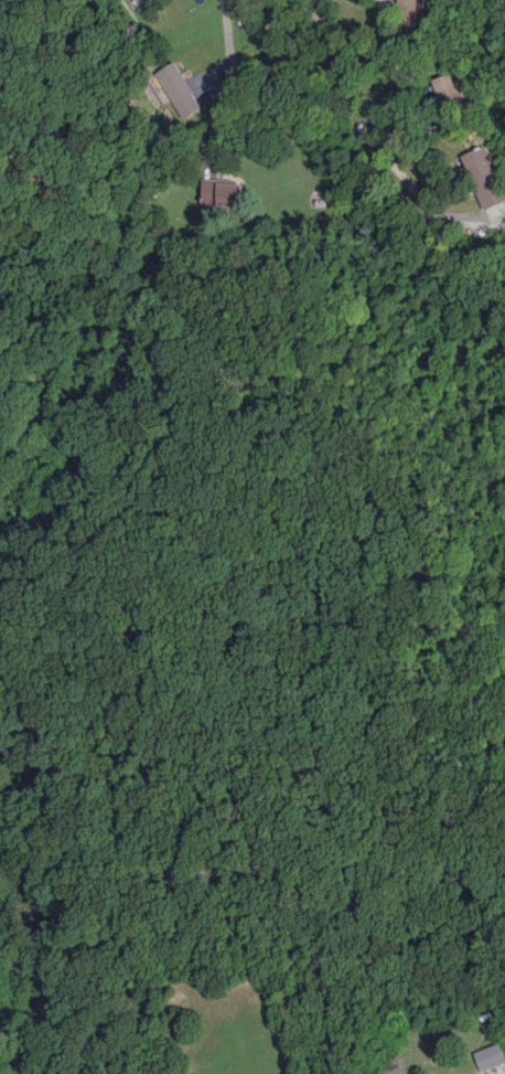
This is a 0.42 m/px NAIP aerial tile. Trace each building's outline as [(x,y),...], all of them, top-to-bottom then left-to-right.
[(426,18),(421,0),(396,0),(404,24),(426,18)] [(156,72),(183,118),(203,107),(175,60),(156,72)] [(429,78),(434,104),(459,98),(453,72),(429,78)] [(504,200),(483,145),(460,154),(481,209),(504,200)] [(202,202),(216,203),(217,178),(203,178),(202,202)] [(217,183),(217,206),(242,205),(241,182),(217,183)] [(504,1062),(504,1055),(500,1042),(474,1052),(481,1071),(504,1062)]
